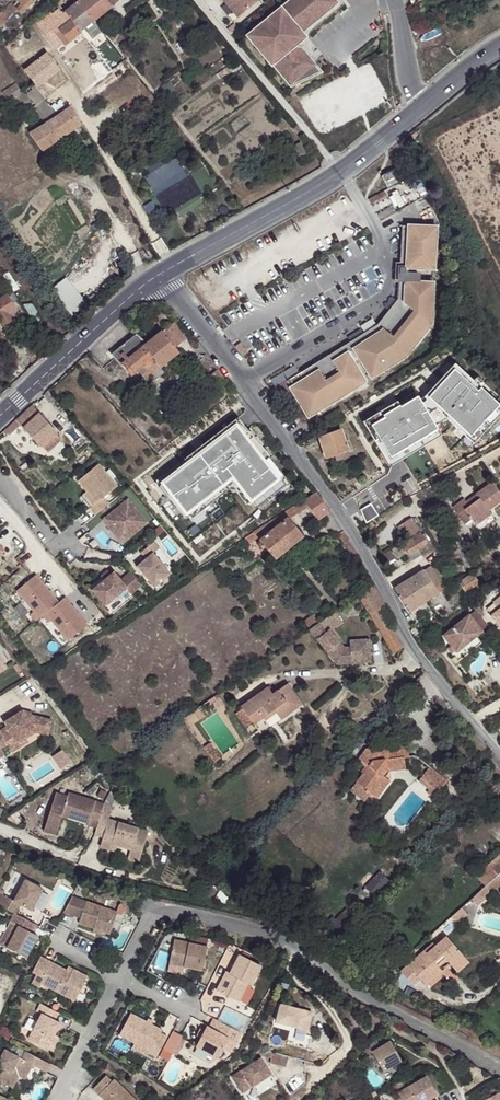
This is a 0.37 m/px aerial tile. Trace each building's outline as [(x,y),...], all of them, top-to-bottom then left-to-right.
[(13,6),(17,11),(18,11),(20,14),(26,8),(35,0),(19,0),(13,6)] [(79,3),(94,22),(101,16),(111,9),(110,8),(119,1),(118,0),(83,0),(79,3)] [(239,20),(257,5),(253,0),(223,0),(239,20)] [(334,0),(295,0),(259,29),(259,34),(261,34),(260,42),(258,41),(257,48),(273,66),(274,65),(292,88),(322,74),(301,49),(302,34),(338,5),(334,0)] [(81,33),(94,22),(79,3),(64,15),(44,32),(50,40),(58,33),(62,30),(72,22),(81,33)] [(11,5),(5,10),(1,14),(4,17),(6,21),(15,12),(17,11),(13,6),(11,5)] [(44,32),(64,15),(60,10),(40,27),(44,32)] [(101,16),(94,22),(98,26),(105,21),(101,16)] [(70,41),(81,33),(72,22),(62,30),(64,32),(70,41)] [(259,34),(253,33),(253,41),(258,41),(260,42),(261,34),(259,34)] [(25,78),(32,87),(36,92),(57,73),(46,59),(34,71),(25,78)] [(14,87),(1,95),(6,103),(19,94),(14,87)] [(47,121),(55,115),(36,92),(32,87),(24,93),(47,121)] [(40,153),(80,125),(69,109),(57,117),(28,136),(40,153)] [(83,155),(93,150),(87,140),(77,146),(83,155)] [(381,172),(384,182),(398,177),(395,168),(381,172)] [(400,270),(395,270),(394,276),(400,276),(400,273),(413,274),(413,268),(435,269),(436,227),(402,226),(400,270)] [(413,274),(400,273),(400,276),(400,281),(419,282),(419,274),(413,274)] [(419,282),(400,281),(399,299),(375,329),(348,346),(358,364),(369,382),(404,360),(433,324),(435,283),(419,282)] [(17,300),(12,292),(0,301),(0,330),(1,331),(21,317),(12,303),(17,300)] [(173,323),(146,345),(144,347),(161,369),(180,354),(176,347),(186,338),(173,323)] [(146,345),(143,342),(137,334),(111,354),(120,366),(122,366),(131,377),(136,373),(143,382),(161,369),(144,347),(146,345)] [(51,349),(57,343),(54,338),(47,344),(51,349)] [(348,346),(340,350),(351,368),(358,364),(348,346)] [(340,350),(284,384),(305,420),(362,387),(351,368),(340,350)] [(387,469),(438,437),(436,433),(432,427),(443,420),(449,425),(471,444),(499,412),(499,409),(450,365),(420,399),(416,401),(414,398),(397,409),(394,403),(360,424),(387,469)] [(225,383),(217,371),(212,376),(220,387),(225,383)] [(62,401),(57,394),(53,398),(58,405),(62,401)] [(58,405),(63,411),(69,406),(64,400),(62,401),(58,405)] [(55,433),(31,406),(15,421),(19,426),(39,448),(40,447),(45,453),(60,440),(54,435),(55,433)] [(293,413),(289,416),(295,425),(299,421),(293,413)] [(212,498),(214,501),(226,491),(222,486),(225,484),(238,486),(250,501),(254,507),(272,494),(270,491),(282,481),(284,479),(268,458),(264,461),(243,433),(247,431),(237,418),(194,451),(197,456),(187,464),(166,480),(162,483),(168,492),(165,494),(184,519),(187,517),(212,498)] [(432,427),(436,433),(449,425),(443,420),(432,427)] [(15,421),(2,432),(6,437),(19,426),(15,421)] [(268,458),(247,431),(243,433),(264,461),(268,458)] [(342,433),(342,431),(320,437),(327,458),(343,454),(349,451),(342,433)] [(194,451),(184,459),(187,464),(197,456),(194,451)] [(96,514),(108,504),(103,498),(117,486),(98,464),(78,481),(87,491),(96,503),(93,505),(90,508),(96,514)] [(166,480),(163,476),(154,482),(164,495),(165,494),(168,492),(162,483),(166,480)] [(282,481),(270,491),(272,494),(273,495),(286,486),(282,481)] [(457,514),(464,510),(472,520),(476,526),(491,516),(489,512),(499,504),(499,493),(492,482),(475,494),(476,495),(466,502),(464,499),(453,507),(457,514)] [(222,486),(226,491),(228,490),(234,491),(245,505),(250,501),(238,486),(225,484),(222,486)] [(96,503),(87,491),(83,494),(93,505),(96,503)] [(303,537),(288,518),(307,506),(318,523),(329,515),(314,493),(303,501),(265,525),(244,539),(249,545),(257,539),(259,541),(274,561),(303,537)] [(128,498),(103,519),(123,543),(148,521),(128,498)] [(212,498),(187,517),(191,522),(215,503),(214,501),(212,498)] [(464,510),(457,514),(464,525),(472,520),(464,510)] [(402,525),(411,539),(421,532),(412,518),(402,525)] [(411,539),(418,549),(428,543),(423,536),(421,532),(411,539)] [(356,555),(342,534),(336,538),(351,558),(356,555)] [(408,555),(410,555),(418,549),(411,539),(402,545),(407,553),(408,555)] [(159,547),(154,541),(141,552),(147,558),(138,565),(155,586),(170,573),(153,552),(159,547)] [(407,553),(402,545),(392,551),(397,559),(407,553)] [(413,560),(422,555),(418,549),(410,555),(413,560)] [(425,571),(439,593),(445,588),(431,567),(425,571)] [(412,579),(426,601),(439,593),(425,571),(424,570),(412,579)] [(105,580),(94,590),(107,605),(127,588),(132,593),(143,584),(132,572),(121,580),(115,572),(112,575),(105,580)] [(105,580),(112,575),(109,572),(103,577),(105,580)] [(479,582),(473,572),(463,577),(458,581),(459,582),(464,591),(479,582)] [(36,576),(17,592),(34,613),(32,615),(37,622),(43,616),(49,623),(52,621),(70,641),(88,625),(65,598),(59,603),(36,576)] [(409,612),(426,601),(412,579),(395,590),(409,612)] [(127,588),(107,605),(113,613),(134,596),(132,593),(127,588)] [(499,627),(499,596),(493,602),(498,609),(490,615),(499,627)] [(473,609),(468,613),(480,629),(486,624),(473,609)] [(319,625),(311,631),(339,665),(364,663),(362,648),(351,649),(345,650),(331,632),(342,624),(336,613),(319,625)] [(468,613),(441,634),(450,645),(454,650),(455,651),(461,646),(475,636),(482,630),(480,629),(468,613)] [(311,631),(319,625),(313,617),(305,623),(311,631)] [(475,636),(461,646),(467,653),(480,642),(475,636)] [(350,643),(351,649),(362,648),(364,663),(372,662),(369,640),(350,643)] [(243,711),(252,725),(254,728),(275,713),(281,723),(303,708),(288,688),(273,698),(268,691),(242,709),(243,711)] [(4,753),(0,747),(7,743),(15,738),(17,741),(25,736),(35,730),(39,731),(43,716),(29,713),(26,715),(22,709),(4,721),(7,725),(0,730),(0,755),(4,753)] [(245,730),(252,725),(243,711),(235,717),(245,730)] [(43,716),(39,731),(47,732),(51,718),(43,716)] [(7,743),(12,750),(28,740),(25,736),(17,741),(15,738),(7,743)] [(210,746),(204,750),(215,764),(221,761),(210,746)] [(373,798),(386,780),(389,776),(406,772),(404,760),(408,760),(407,749),(389,752),(387,748),(366,752),(359,762),(369,769),(354,790),(366,799),(370,795),(373,798)] [(101,772),(94,764),(89,769),(95,775),(96,776),(101,772)] [(434,802),(448,784),(429,770),(419,785),(429,793),(427,796),(434,802)] [(106,776),(102,771),(96,776),(99,780),(106,776)] [(112,784),(106,776),(99,780),(107,789),(112,784)] [(391,784),(386,780),(373,798),(378,801),(391,784)] [(111,791),(104,803),(113,806),(118,795),(111,791)] [(44,831),(56,835),(62,816),(64,809),(90,817),(88,825),(97,828),(105,830),(104,836),(101,846),(110,849),(112,844),(122,848),(130,850),(128,858),(139,862),(148,831),(109,819),(109,817),(101,813),(104,803),(69,793),(68,796),(56,792),(44,831)] [(104,803),(101,813),(109,817),(113,806),(104,803)] [(64,809),(62,816),(88,825),(90,817),(64,809)] [(97,828),(95,834),(104,836),(105,830),(97,828)] [(130,850),(122,848),(119,856),(128,858),(130,850)] [(477,877),(486,887),(491,893),(499,886),(499,856),(477,877)] [(191,871),(194,865),(187,859),(183,863),(191,871)] [(206,877),(194,865),(191,871),(196,875),(199,877),(195,884),(202,887),(206,877)] [(365,877),(359,883),(374,897),(390,881),(379,872),(370,882),(365,877)] [(16,910),(17,910),(21,903),(17,901),(19,899),(22,900),(33,906),(44,884),(26,875),(20,887),(15,896),(6,892),(0,889),(0,902),(16,910)] [(477,906),(491,893),(486,887),(471,900),(477,906)] [(97,925),(107,928),(114,930),(122,908),(75,892),(68,905),(85,911),(82,919),(97,925)] [(456,924),(467,915),(461,909),(451,918),(456,924)] [(17,910),(16,910),(12,919),(20,922),(9,945),(29,955),(41,932),(35,929),(39,921),(17,910)] [(339,935),(351,924),(342,915),(335,922),(333,920),(328,925),(339,935)] [(1,942),(9,945),(20,922),(12,919),(1,942)] [(160,926),(155,936),(167,942),(172,932),(160,926)] [(176,961),(192,964),(210,967),(214,944),(181,937),(176,961)] [(442,964),(450,972),(461,963),(442,942),(431,952),(429,949),(396,977),(409,991),(417,985),(423,992),(440,977),(434,971),(442,964)] [(235,975),(232,973),(225,987),(237,994),(247,999),(257,980),(260,981),(270,963),(248,951),(238,970),(235,975)] [(44,952),(36,968),(40,970),(36,980),(43,983),(45,979),(79,996),(92,971),(77,964),(75,968),(70,965),(44,952)] [(190,972),(192,964),(176,961),(175,969),(190,972)] [(461,963),(450,972),(454,978),(465,968),(461,963)] [(247,999),(237,994),(233,1001),(243,1007),(246,1007),(251,1006),(254,1004),(264,984),(260,981),(257,980),(247,999)] [(284,999),(279,1016),(310,1026),(316,1008),(284,999)] [(63,1012),(45,1001),(40,1010),(45,1012),(31,1038),(50,1048),(58,1034),(64,1022),(59,1019),(63,1012)] [(172,1028),(161,1023),(155,1020),(139,1012),(128,1034),(144,1042),(160,1050),(158,1055),(165,1058),(177,1034),(170,1031),(172,1028)] [(245,1042),(250,1031),(223,1016),(217,1026),(215,1024),(213,1028),(209,1035),(204,1045),(226,1056),(231,1047),(236,1037),(245,1042)] [(293,1026),(289,1039),(311,1045),(315,1032),(293,1026)] [(181,1029),(168,1055),(177,1059),(181,1052),(188,1036),(190,1034),(181,1029)] [(58,1034),(50,1048),(54,1050),(62,1036),(58,1034)] [(193,1038),(188,1036),(181,1052),(184,1053),(187,1048),(188,1048),(193,1038)] [(243,1045),(245,1042),(236,1037),(231,1047),(236,1049),(243,1045)] [(375,1040),(362,1048),(366,1056),(373,1052),(383,1071),(402,1060),(391,1041),(379,1047),(375,1040)] [(31,1050),(13,1041),(0,1066),(0,1077),(17,1086),(23,1074),(30,1078),(37,1063),(51,1071),(55,1063),(31,1050)] [(142,1046),(158,1055),(160,1050),(144,1042),(142,1046)] [(262,1044),(260,1048),(274,1053),(275,1049),(262,1044)] [(274,1053),(272,1060),(288,1065),(291,1054),(275,1049),(274,1053)] [(263,1054),(233,1071),(243,1088),(273,1070),(263,1054)] [(276,1082),(272,1075),(243,1095),(247,1099),(250,1099),(276,1082)] [(107,1095),(112,1099),(142,1099),(123,1080),(121,1082),(116,1076),(102,1089),(107,1095)] [(438,1095),(427,1076),(392,1096),(394,1099),(429,1099),(438,1095)] [(16,1099),(0,1091),(0,1099),(16,1099)]
